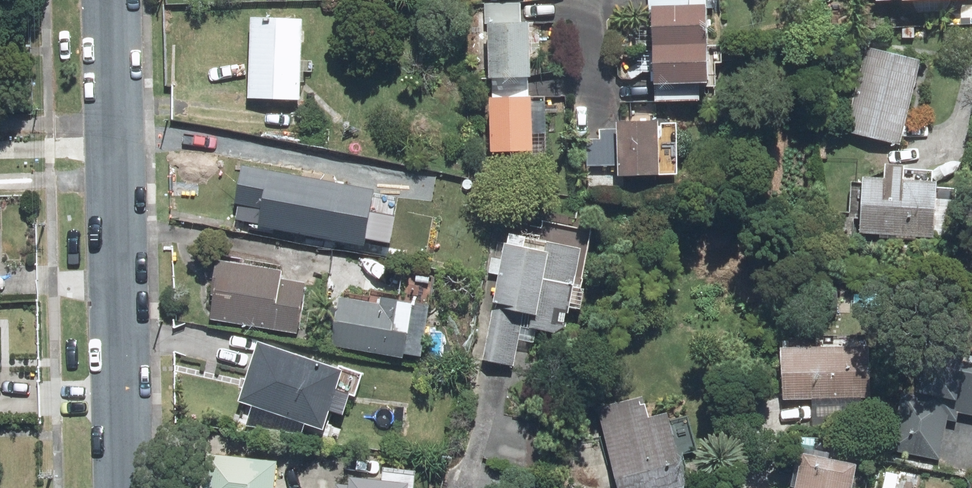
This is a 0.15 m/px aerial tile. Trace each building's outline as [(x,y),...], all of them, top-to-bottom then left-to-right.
[(710,1),(655,2),(655,41),(710,41),(710,1)] [(306,15),(253,13),(249,95),(302,98),(306,15)] [(525,27),(490,28),(492,83),(526,82),(525,27)] [(710,87),(710,41),(655,41),(655,87),(710,87)] [(915,62),(871,51),(850,135),(894,146),(915,62)] [(524,99),(486,100),(488,150),(525,149),(524,99)] [(659,124),(620,125),(621,182),(659,182),(659,124)] [(378,190),(379,185),(245,163),(236,220),(368,242),(369,233),(393,237),(400,194),(378,190)] [(933,238),(936,189),(859,184),(855,233),(933,238)] [(575,252),(511,237),(482,363),(505,368),(517,316),(558,326),(575,252)] [(301,334),(309,289),(220,272),(212,318),(301,334)] [(396,360),(405,307),(339,295),(330,348),(396,360)] [(923,347),(912,402),(904,400),(894,447),(937,456),(946,412),(971,417),(971,356),(923,347)] [(856,348),(779,352),(782,399),(859,394),(856,348)] [(333,376),(261,352),(243,405),(315,429),(333,376)] [(600,416),(620,487),(677,487),(659,425),(641,430),(634,406),(600,416)] [(848,470),(800,461),(795,487),(845,487),(848,470)] [(271,467),(210,462),(208,487),(270,487),(271,467)]
